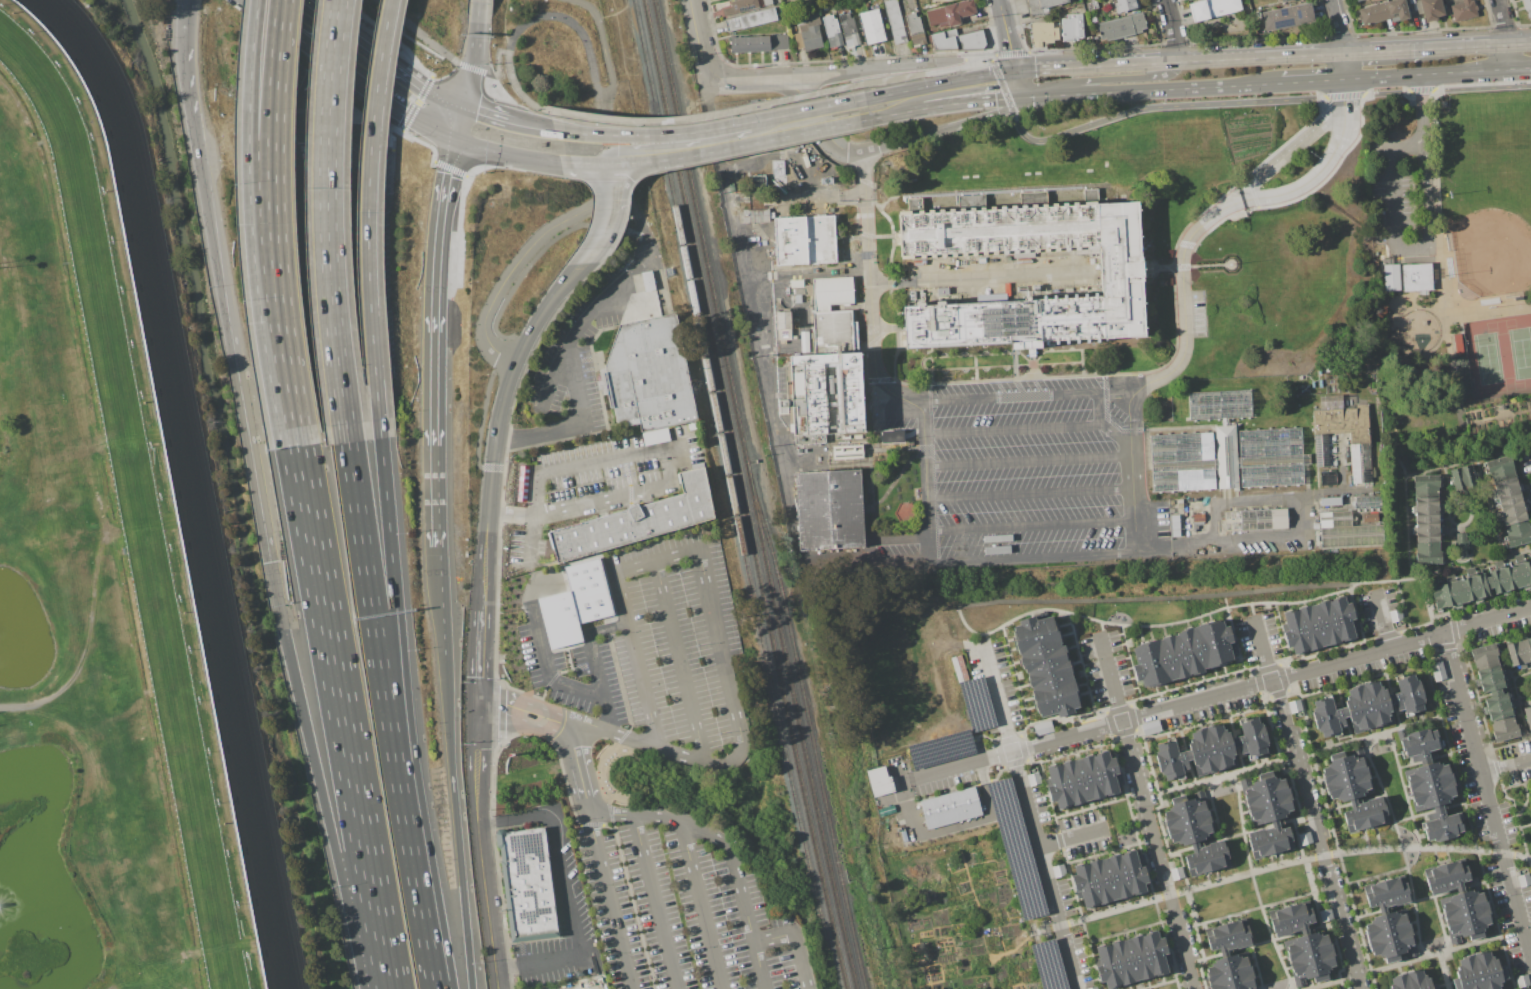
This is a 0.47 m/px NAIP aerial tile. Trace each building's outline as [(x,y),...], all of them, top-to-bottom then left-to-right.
[(730,2),(738,0),(758,0),(760,8),(724,17),(722,9),(731,7),(730,2)] [(884,2),(890,0),(897,0),(900,13),(887,16),(884,2)] [(944,6),(970,0),(974,0),(977,13),(960,17),(962,24),(948,27),(948,25),(939,27),(938,24),(930,26),(927,11),(944,7),(944,6)] [(1032,18),(1028,0),(1069,0),(1070,2),(1061,4),(1062,6),(1057,7),(1057,5),(1048,8),(1049,14),(1032,18)] [(1138,0),(1140,0),(1142,9),(1116,14),(1113,0),(1138,0)] [(1188,4),(1204,0),(1241,0),(1244,11),(1193,23),(1188,4)] [(1359,9),(1393,0),(1405,0),(1410,18),(1391,23),(1390,19),(1363,26),(1359,9)] [(1416,1),(1420,0),(1441,0),(1445,15),(1437,18),(1438,21),(1425,24),(1422,13),(1420,14),(1416,1)] [(1463,2),(1462,0),(1471,0),(1474,0),(1476,5),(1477,5),(1478,11),(1477,11),(1479,17),(1455,24),(1450,6),(1463,2)] [(1526,18),(1522,0),(1530,0),(1530,17),(1526,18)] [(1262,12),(1311,2),(1315,23),(1299,26),(1299,25),(1266,31),(1262,12)] [(757,12),(775,7),(778,20),(760,24),(757,12)] [(858,13),(879,8),(883,26),(885,25),(886,30),(884,31),(885,36),(887,35),(888,40),(864,46),(863,42),(865,41),(864,35),(862,35),(861,31),(863,31),(858,13)] [(739,16),(757,12),(760,24),(742,29),(739,16)] [(1097,23),(1101,23),(1100,22),(1104,21),(1104,22),(1135,14),(1138,13),(1139,13),(1143,12),(1147,28),(1142,29),(1142,33),(1107,41),(1106,38),(1101,39),(1097,23)] [(794,34),(799,32),(798,26),(799,26),(799,25),(807,23),(805,15),(818,13),(821,24),(819,24),(824,47),(803,52),(802,48),(797,49),(794,34)] [(838,16),(849,13),(851,18),(853,17),(860,44),(853,46),(853,47),(846,49),(838,16)] [(887,16),(900,13),(904,28),(891,31),(887,16)] [(905,15),(915,13),(916,17),(920,16),(927,43),(920,45),(920,46),(913,48),(905,15)] [(822,17),(833,14),(834,19),(837,18),(844,45),(842,45),(842,46),(836,48),(828,50),(825,37),(827,37),(822,17)] [(1062,19),(1068,19),(1068,14),(1082,14),(1084,38),(1078,38),(1078,41),(1063,41),(1062,19)] [(725,20),(739,16),(742,29),(728,33),(725,20)] [(1032,23),(1053,22),(1053,28),(1058,27),(1059,40),(1054,40),(1054,42),(1045,43),(1045,41),(1042,41),(1043,47),(1035,48),(1034,41),(1033,41),(1032,23)] [(891,31),(904,28),(907,42),(894,45),(891,31)] [(928,35),(956,28),(958,36),(983,30),(987,45),(984,50),(935,51),(933,43),(930,44),(928,35)] [(758,35),(770,34),(771,51),(758,52),(758,35)] [(770,34),(788,34),(789,50),(771,51),(770,34)] [(730,36),(744,35),(745,53),(730,53),(730,36)] [(744,35),(758,35),(758,52),(745,53),(744,35)] [(802,156),(803,156),(802,150),(805,149),(810,166),(806,167),(802,156)] [(773,160),(784,160),(785,176),(773,176),(773,160)] [(749,176),(765,175),(766,187),(749,188),(749,176)] [(898,212),(908,211),(907,199),(922,198),(923,211),(959,209),(958,197),(985,195),(986,207),(1021,206),(1020,192),(1047,191),(1047,204),(1084,203),(1084,189),(1098,188),(1099,202),(1140,200),(1146,338),(1045,344),(1045,352),(1019,354),(1018,344),(906,349),(903,306),(916,305),(916,302),(924,302),(924,305),(937,304),(936,301),(944,301),(945,304),(1026,299),(1026,296),(1031,296),(1031,299),(1102,295),(1099,249),(1096,249),(1096,253),(1073,254),(1072,250),(1034,252),(1034,257),(1015,258),(1015,253),(901,260),(898,212)] [(743,210),(768,209),(769,213),(773,213),(773,218),(769,218),(769,222),(743,223),(743,210)] [(774,218),(835,215),(837,263),(776,266),(774,218)] [(842,236),(849,236),(850,265),(843,265),(842,236)] [(757,253),(769,249),(771,255),(759,259),(757,253)] [(1401,265),(1432,263),(1433,289),(1403,291),(1401,265)] [(1383,264),(1399,264),(1400,290),(1384,291),(1383,264)] [(640,272),(651,270),(655,289),(644,292),(640,272)] [(813,279),(853,277),(855,303),(849,303),(849,306),(843,306),(843,304),(830,304),(830,311),(853,311),(853,322),(858,321),(859,352),(814,353),(813,339),(811,339),(811,333),(813,333),(812,312),(814,312),(813,295),(805,296),(805,294),(801,294),(801,300),(795,300),(795,295),(792,295),(792,289),(805,288),(805,285),(813,285),(813,279)] [(760,282),(766,285),(763,290),(757,287),(760,282)] [(937,287),(949,287),(949,295),(937,295),(937,287)] [(776,312),(778,311),(778,309),(789,309),(790,311),(792,311),(792,328),(791,328),(791,336),(797,336),(797,339),(786,340),(786,344),(780,344),(780,340),(777,341),(776,312)] [(619,324),(676,313),(699,429),(688,431),(687,423),(667,427),(670,441),(644,447),(640,423),(625,426),(625,421),(617,423),(614,408),(611,409),(603,373),(607,372),(606,366),(619,324)] [(1453,335),(1461,333),(1464,355),(1456,356),(1453,335)] [(789,356),(861,353),(865,440),(794,445),(793,432),(790,432),(789,407),(788,407),(788,414),(779,414),(778,399),(789,399),(789,381),(790,381),(789,356)] [(1188,392),(1250,389),(1252,417),(1228,418),(1228,425),(1236,425),(1237,457),(1240,457),(1238,430),(1301,427),(1302,454),(1310,454),(1311,464),(1303,465),(1304,486),(1241,489),(1240,468),(1238,468),(1239,491),(1234,491),(1234,489),(1218,489),(1217,469),(1214,469),(1215,490),(1153,493),(1150,435),(1213,432),(1214,459),(1217,459),(1215,426),(1222,425),(1221,418),(1189,420),(1188,392)] [(1313,409),(1321,408),(1321,396),(1343,395),(1344,408),(1357,407),(1357,405),(1368,405),(1371,467),(1374,467),(1375,480),(1372,480),(1372,482),(1349,484),(1348,475),(1352,475),(1350,433),(1327,434),(1328,466),(1315,467),(1313,409)] [(832,446),(863,445),(863,459),(833,460),(832,446)] [(1483,463),(1510,456),(1516,477),(1493,483),(1490,473),(1486,474),(1486,472),(1483,472),(1482,466),(1484,465),(1483,463)] [(547,532),(627,509),(638,503),(639,506),(683,494),(681,483),(679,483),(677,473),(692,470),(691,465),(703,462),(715,520),(556,565),(547,532)] [(1450,470),(1471,465),(1473,471),(1475,470),(1475,472),(1477,472),(1479,476),(1476,477),(1477,479),(1475,479),(1477,487),(1456,492),(1454,485),(1452,486),(1452,484),(1450,484),(1448,479),(1450,479),(1450,477),(1452,477),(1450,470)] [(794,473),(861,469),(866,547),(799,551),(794,473)] [(1321,472),(1322,472),(1322,469),(1328,469),(1328,472),(1330,472),(1330,469),(1336,469),(1337,486),(1321,486),(1321,472)] [(1414,475),(1439,474),(1439,476),(1442,476),(1442,477),(1444,477),(1444,484),(1442,484),(1443,487),(1438,487),(1438,497),(1415,497),(1415,488),(1414,488),(1414,475)] [(1493,483),(1516,477),(1518,484),(1521,483),(1522,491),(1520,491),(1521,499),(1495,506),(1493,500),(1489,501),(1487,491),(1491,490),(1490,485),(1493,484),(1493,483)] [(1354,497),(1381,496),(1382,508),(1355,509),(1354,497)] [(1320,498),(1341,497),(1342,505),(1321,506),(1320,498)] [(1415,497),(1438,497),(1438,498),(1442,498),(1442,504),(1447,504),(1447,513),(1445,513),(1445,520),(1443,520),(1416,520),(1415,513),(1413,513),(1412,506),(1415,506),(1415,497)] [(1495,506),(1521,499),(1523,504),(1526,504),(1528,512),(1525,512),(1527,520),(1526,521),(1505,526),(1501,527),(1499,522),(1496,523),(1493,513),(1497,512),(1495,506)] [(1241,511),(1287,508),(1288,529),(1242,531),(1241,511)] [(1319,512),(1351,510),(1352,526),(1383,524),(1385,545),(1321,548),(1319,512)] [(1362,514),(1378,513),(1379,522),(1363,523),(1362,514)] [(1194,514),(1205,514),(1205,522),(1194,523),(1194,514)] [(1416,520),(1443,520),(1443,525),(1448,525),(1448,535),(1443,535),(1443,541),(1440,541),(1416,542),(1416,534),(1414,534),(1413,527),(1416,527),(1416,520)] [(1530,529),(1530,542),(1506,549),(1505,546),(1503,547),(1501,540),(1504,540),(1503,537),(1507,535),(1505,526),(1526,521),(1526,523),(1528,523),(1530,529)] [(1456,533),(1466,533),(1466,539),(1468,539),(1469,549),(1467,549),(1467,556),(1457,556),(1457,549),(1454,549),(1454,540),(1456,540),(1456,533)] [(1416,542),(1440,541),(1440,551),(1441,551),(1442,553),(1445,552),(1445,562),(1442,562),(1442,563),(1440,563),(1440,565),(1416,565),(1416,552),(1417,552),(1416,542)] [(833,550),(849,549),(850,556),(833,557),(833,550)] [(1523,556),(1530,554),(1530,584),(1530,587),(1523,590),(1522,587),(1515,561),(1514,557),(1523,554),(1523,556)] [(537,599),(549,650),(566,646),(582,642),(578,623),(613,614),(599,557),(563,566),(569,591),(537,599)] [(1485,578),(1490,576),(1489,572),(1490,572),(1488,566),(1494,564),(1494,562),(1503,560),(1504,564),(1515,561),(1522,587),(1510,590),(1510,594),(1503,596),(1502,593),(1495,594),(1493,588),(1488,589),(1485,578)] [(1457,580),(1461,579),(1460,576),(1467,574),(1466,570),(1474,568),(1474,569),(1480,568),(1482,572),(1483,572),(1485,578),(1488,589),(1490,596),(1482,598),(1483,601),(1475,603),(1475,600),(1464,603),(1457,580)] [(1431,587),(1438,585),(1436,579),(1445,577),(1445,576),(1455,573),(1457,580),(1464,603),(1461,604),(1462,607),(1455,608),(1454,606),(1442,609),(1443,611),(1438,613),(1431,587)] [(1330,599),(1345,595),(1347,603),(1352,602),(1360,630),(1354,632),(1356,639),(1342,643),(1330,599)] [(1315,603),(1330,599),(1342,643),(1326,647),(1315,603)] [(1299,607),(1315,603),(1326,647),(1311,651),(1299,607)] [(1283,611),(1299,607),(1311,651),(1295,655),(1292,647),(1286,649),(1279,625),(1286,623),(1283,611)] [(1389,611),(1401,608),(1404,620),(1392,623),(1389,611)] [(1013,627),(1020,625),(1019,621),(1035,616),(1036,620),(1053,616),(1054,619),(1056,619),(1062,642),(1060,643),(1061,644),(1021,655),(1021,654),(1019,654),(1013,630),(1014,630),(1013,627)] [(1194,629),(1222,621),(1224,627),(1230,625),(1238,653),(1232,655),(1234,663),(1206,671),(1194,629)] [(1162,638),(1194,629),(1206,671),(1174,681),(1162,638)] [(1525,639),(1530,657),(1530,660),(1525,662),(1526,667),(1520,669),(1519,664),(1512,666),(1505,642),(1510,640),(1511,643),(1520,641),(1519,638),(1525,636),(1525,639)] [(1132,647),(1162,638),(1174,681),(1144,689),(1142,681),(1137,682),(1132,665),(1137,664),(1132,647)] [(1470,650),(1498,642),(1501,653),(1498,654),(1498,655),(1497,656),(1499,665),(1477,670),(1477,669),(1475,669),(1470,650)] [(1021,655),(1061,644),(1061,646),(1065,645),(1073,677),(1032,689),(1031,689),(1025,669),(1023,669),(1020,658),(1021,657),(1021,655)] [(957,656),(961,655),(969,680),(965,681),(957,656)] [(951,658),(956,656),(964,681),(959,683),(951,658)] [(1430,664),(1442,661),(1447,680),(1435,683),(1430,664)] [(1476,671),(1477,670),(1499,665),(1503,664),(1505,670),(1509,669),(1511,678),(1507,679),(1509,687),(1501,689),(1502,694),(1490,697),(1488,693),(1482,694),(1480,687),(1477,688),(1475,679),(1478,679),(1476,671)] [(1395,676),(1403,674),(1403,676),(1414,673),(1415,680),(1418,679),(1419,682),(1420,682),(1425,701),(1424,701),(1425,704),(1423,705),(1425,710),(1413,714),(1414,717),(1405,719),(1403,711),(1397,713),(1395,705),(1391,706),(1388,695),(1399,692),(1395,676)] [(1032,689),(1073,677),(1074,681),(1076,680),(1080,697),(1079,698),(1081,706),(1074,709),(1075,713),(1058,718),(1057,713),(1040,718),(1039,714),(1037,714),(1031,691),(1033,690),(1032,689)] [(1362,684),(1378,680),(1380,687),(1382,686),(1383,689),(1386,688),(1388,695),(1391,706),(1396,722),(1376,728),(1362,684)] [(1347,689),(1362,684),(1376,728),(1355,734),(1350,717),(1347,706),(1345,699),(1347,698),(1346,695),(1349,694),(1347,689)] [(1490,697),(1502,694),(1511,692),(1513,698),(1516,697),(1518,706),(1515,707),(1517,714),(1513,715),(1513,716),(1491,721),(1490,721),(1488,715),(1485,715),(1483,706),(1486,705),(1484,699),(1490,697)] [(1313,701),(1324,698),(1323,697),(1331,694),(1335,709),(1347,706),(1350,717),(1344,719),(1346,726),(1341,727),(1343,734),(1334,737),(1334,735),(1323,738),(1321,732),(1319,732),(1319,729),(1316,730),(1311,712),(1314,711),(1313,707),(1315,707),(1313,701)] [(1288,702),(1299,699),(1302,711),(1291,714),(1288,702)] [(1529,702),(1530,701),(1530,733),(1529,734),(1523,708),(1530,706),(1529,702)] [(1239,720),(1247,718),(1247,719),(1257,716),(1259,722),(1263,721),(1269,746),(1265,747),(1267,754),(1257,756),(1258,758),(1249,760),(1247,753),(1241,754),(1239,747),(1234,748),(1231,738),(1243,735),(1239,720)] [(1491,721),(1513,716),(1515,725),(1517,724),(1517,725),(1520,724),(1523,735),(1495,742),(1491,724),(1492,724),(1491,721)] [(1033,725),(1051,720),(1054,731),(1036,736),(1033,725)] [(1141,724),(1159,720),(1162,731),(1144,736),(1141,724)] [(1206,727),(1222,722),(1224,729),(1226,729),(1227,732),(1229,731),(1231,738),(1234,748),(1239,766),(1218,771),(1206,727)] [(1191,731),(1206,727),(1218,771),(1197,777),(1193,759),(1190,750),(1188,743),(1191,742),(1190,739),(1193,738),(1191,731)] [(1397,731),(1405,729),(1406,733),(1426,728),(1426,730),(1429,729),(1430,731),(1437,730),(1439,739),(1441,738),(1444,748),(1428,752),(1431,763),(1421,766),(1419,760),(1412,762),(1410,756),(1402,758),(1399,749),(1402,748),(1397,731)] [(1156,744),(1166,741),(1166,740),(1175,737),(1179,753),(1190,750),(1193,759),(1188,761),(1190,768),(1184,769),(1186,778),(1178,780),(1177,778),(1165,781),(1164,775),(1161,775),(1156,751),(1158,750),(1156,744)] [(1322,768),(1327,766),(1327,765),(1330,764),(1328,755),(1344,751),(1346,756),(1353,755),(1352,750),(1362,747),(1369,773),(1324,784),(1321,773),(1323,773),(1322,768)] [(1104,796),(1093,755),(1096,755),(1095,753),(1108,750),(1111,758),(1116,757),(1124,785),(1118,786),(1120,793),(1107,796),(1104,796)] [(1089,800),(1078,759),(1080,759),(1079,757),(1093,754),(1093,755),(1104,796),(1104,797),(1092,800),(1089,800)] [(1061,764),(1061,763),(1074,759),(1074,760),(1078,759),(1089,800),(1085,801),(1085,803),(1073,806),(1072,805),(1061,764)] [(1410,792),(1407,781),(1404,771),(1421,766),(1431,763),(1438,762),(1438,764),(1442,763),(1442,766),(1448,764),(1449,769),(1452,769),(1454,780),(1410,792)] [(1047,767),(1058,764),(1058,765),(1061,764),(1072,805),(1070,805),(1071,807),(1058,810),(1056,801),(1052,802),(1047,786),(1052,785),(1047,767)] [(867,771),(885,766),(888,777),(891,777),(895,792),(874,798),(867,771)] [(1246,806),(1239,780),(1249,777),(1251,783),(1259,780),(1257,775),(1273,771),(1275,778),(1278,777),(1279,780),(1286,778),(1291,794),(1246,806)] [(1027,776),(1039,772),(1042,783),(1030,786),(1027,776)] [(1324,784),(1369,773),(1374,792),(1356,798),(1349,800),(1341,802),(1340,799),(1336,800),(1335,798),(1330,799),(1329,793),(1327,794),(1324,784)] [(1410,792),(1454,780),(1457,789),(1454,790),(1456,796),(1452,797),(1452,799),(1448,800),(1449,803),(1443,805),(1432,808),(1415,812),(1410,792)] [(920,801),(974,786),(982,815),(928,830),(920,801)] [(1166,828),(1163,818),(1165,818),(1164,812),(1169,811),(1169,808),(1172,807),(1170,798),(1184,794),(1186,800),(1193,798),(1194,801),(1198,800),(1198,802),(1205,800),(1210,816),(1166,828)] [(1246,806),(1291,794),(1294,805),(1292,805),(1293,810),(1288,812),(1288,814),(1285,815),(1286,817),(1277,819),(1270,821),(1252,827),(1246,806)] [(1342,812),(1351,809),(1349,800),(1356,798),(1357,804),(1367,801),(1366,800),(1382,795),(1390,822),(1349,835),(1342,812)] [(1420,823),(1428,821),(1426,815),(1434,813),(1432,808),(1443,805),(1446,816),(1461,812),(1464,820),(1461,821),(1464,831),(1458,833),(1458,835),(1454,836),(1455,838),(1438,842),(1437,840),(1434,841),(1434,840),(1427,841),(1424,831),(1422,831),(1420,823)] [(1166,828),(1210,816),(1214,832),(1208,834),(1208,836),(1206,837),(1206,839),(1197,842),(1190,844),(1183,846),(1182,844),(1179,845),(1178,842),(1172,844),(1171,837),(1169,838),(1166,828)] [(1254,860),(1247,833),(1262,829),(1263,830),(1272,827),(1270,821),(1277,819),(1280,829),(1289,827),(1295,848),(1282,852),(1283,856),(1275,858),(1274,854),(1254,860)] [(498,829),(505,829),(506,833),(545,828),(557,922),(559,922),(561,936),(510,942),(499,849),(497,846),(495,833),(498,829)] [(1298,835),(1309,832),(1313,843),(1301,846),(1298,835)] [(1191,878),(1185,856),(1193,854),(1190,844),(1197,842),(1199,848),(1208,845),(1208,844),(1224,839),(1232,866),(1191,878)] [(1120,853),(1136,849),(1138,856),(1142,855),(1150,883),(1145,884),(1148,893),(1139,895),(1138,894),(1132,896),(1120,853)] [(1104,858),(1120,853),(1132,896),(1133,897),(1123,900),(1123,898),(1116,900),(1104,858)] [(1089,862),(1104,858),(1116,900),(1109,902),(1109,904),(1101,906),(1101,904),(1089,862)] [(1423,869),(1465,858),(1471,880),(1462,882),(1465,892),(1458,894),(1456,888),(1446,891),(1447,892),(1431,896),(1423,869)] [(1086,910),(1083,899),(1078,900),(1072,876),(1076,874),(1074,866),(1089,862),(1101,904),(1094,906),(1095,908),(1086,910)] [(1051,867),(1063,864),(1066,875),(1054,878),(1051,867)] [(1170,869),(1181,866),(1184,878),(1173,881),(1170,869)] [(1517,876),(1528,873),(1530,885),(1520,888),(1517,876)] [(1363,886),(1404,875),(1412,901),(1385,908),(1387,913),(1380,915),(1377,905),(1369,907),(1363,886)] [(1444,920),(1438,899),(1458,894),(1465,892),(1472,890),(1473,892),(1476,891),(1477,893),(1484,891),(1488,907),(1444,920)] [(1268,911),(1308,900),(1314,922),(1306,924),(1309,934),(1302,936),(1300,930),(1291,932),(1292,934),(1276,938),(1275,932),(1274,932),(1268,911)] [(1444,920),(1488,907),(1492,919),(1490,919),(1491,926),(1483,928),(1485,937),(1469,941),(1468,936),(1460,938),(1461,943),(1452,946),(1444,920)] [(1319,911),(1330,908),(1333,919),(1322,922),(1319,911)] [(1368,941),(1363,925),(1370,923),(1369,920),(1372,920),(1372,917),(1380,915),(1387,913),(1407,908),(1412,930),(1368,941)] [(1205,929),(1245,918),(1253,945),(1236,949),(1236,948),(1227,951),(1229,956),(1221,958),(1219,949),(1211,951),(1205,929)] [(1142,934),(1157,930),(1159,938),(1165,937),(1172,965),(1167,966),(1169,973),(1154,977),(1142,934)] [(1368,941),(1412,930),(1419,955),(1409,957),(1407,950),(1406,950),(1406,953),(1399,955),(1401,960),(1385,964),(1383,956),(1379,957),(1379,955),(1374,956),(1373,952),(1371,953),(1368,941)] [(1283,941),(1302,936),(1309,934),(1317,932),(1318,934),(1321,933),(1322,936),(1328,934),(1329,937),(1331,937),(1334,949),(1289,962),(1283,941)] [(1127,938),(1142,934),(1154,977),(1139,982),(1127,938)] [(1111,943),(1127,938),(1139,982),(1123,986),(1123,984),(1111,943)] [(1120,987),(1112,988),(1108,988),(1106,983),(1101,984),(1094,959),(1099,958),(1096,947),(1111,943),(1123,984),(1119,985),(1120,987)] [(1289,962),(1334,949),(1337,960),(1336,960),(1337,965),(1330,967),(1330,970),(1328,971),(1330,979),(1314,983),(1313,978),(1306,979),(1306,978),(1304,978),(1306,985),(1296,988),(1289,962)] [(1499,986),(1500,988),(1483,988),(1473,954),(1489,950),(1491,957),(1494,956),(1494,959),(1497,959),(1499,966),(1504,964),(1508,980),(1501,982),(1502,986),(1499,986)] [(1207,967),(1212,966),(1211,964),(1215,963),(1214,960),(1221,958),(1229,956),(1248,951),(1253,973),(1209,984),(1206,972),(1208,971),(1207,967)] [(1473,954),(1483,988),(1455,988),(1452,979),(1458,977),(1455,969),(1458,968),(1457,966),(1460,965),(1458,958),(1473,954)] [(575,971),(584,969),(585,972),(587,971),(587,973),(585,973),(585,975),(576,977),(575,971)] [(1410,988),(1439,988),(1438,984),(1433,984),(1431,978),(1427,978),(1425,975),(1423,976),(1421,969),(1406,973),(1410,988)] [(1253,973),(1257,988),(1210,988),(1209,984),(1253,973)] [(1390,977),(1392,984),(1389,985),(1390,988),(1388,988),(1410,988),(1406,973),(1390,977)] [(1515,977),(1527,974),(1530,986),(1519,988),(1515,977)]
